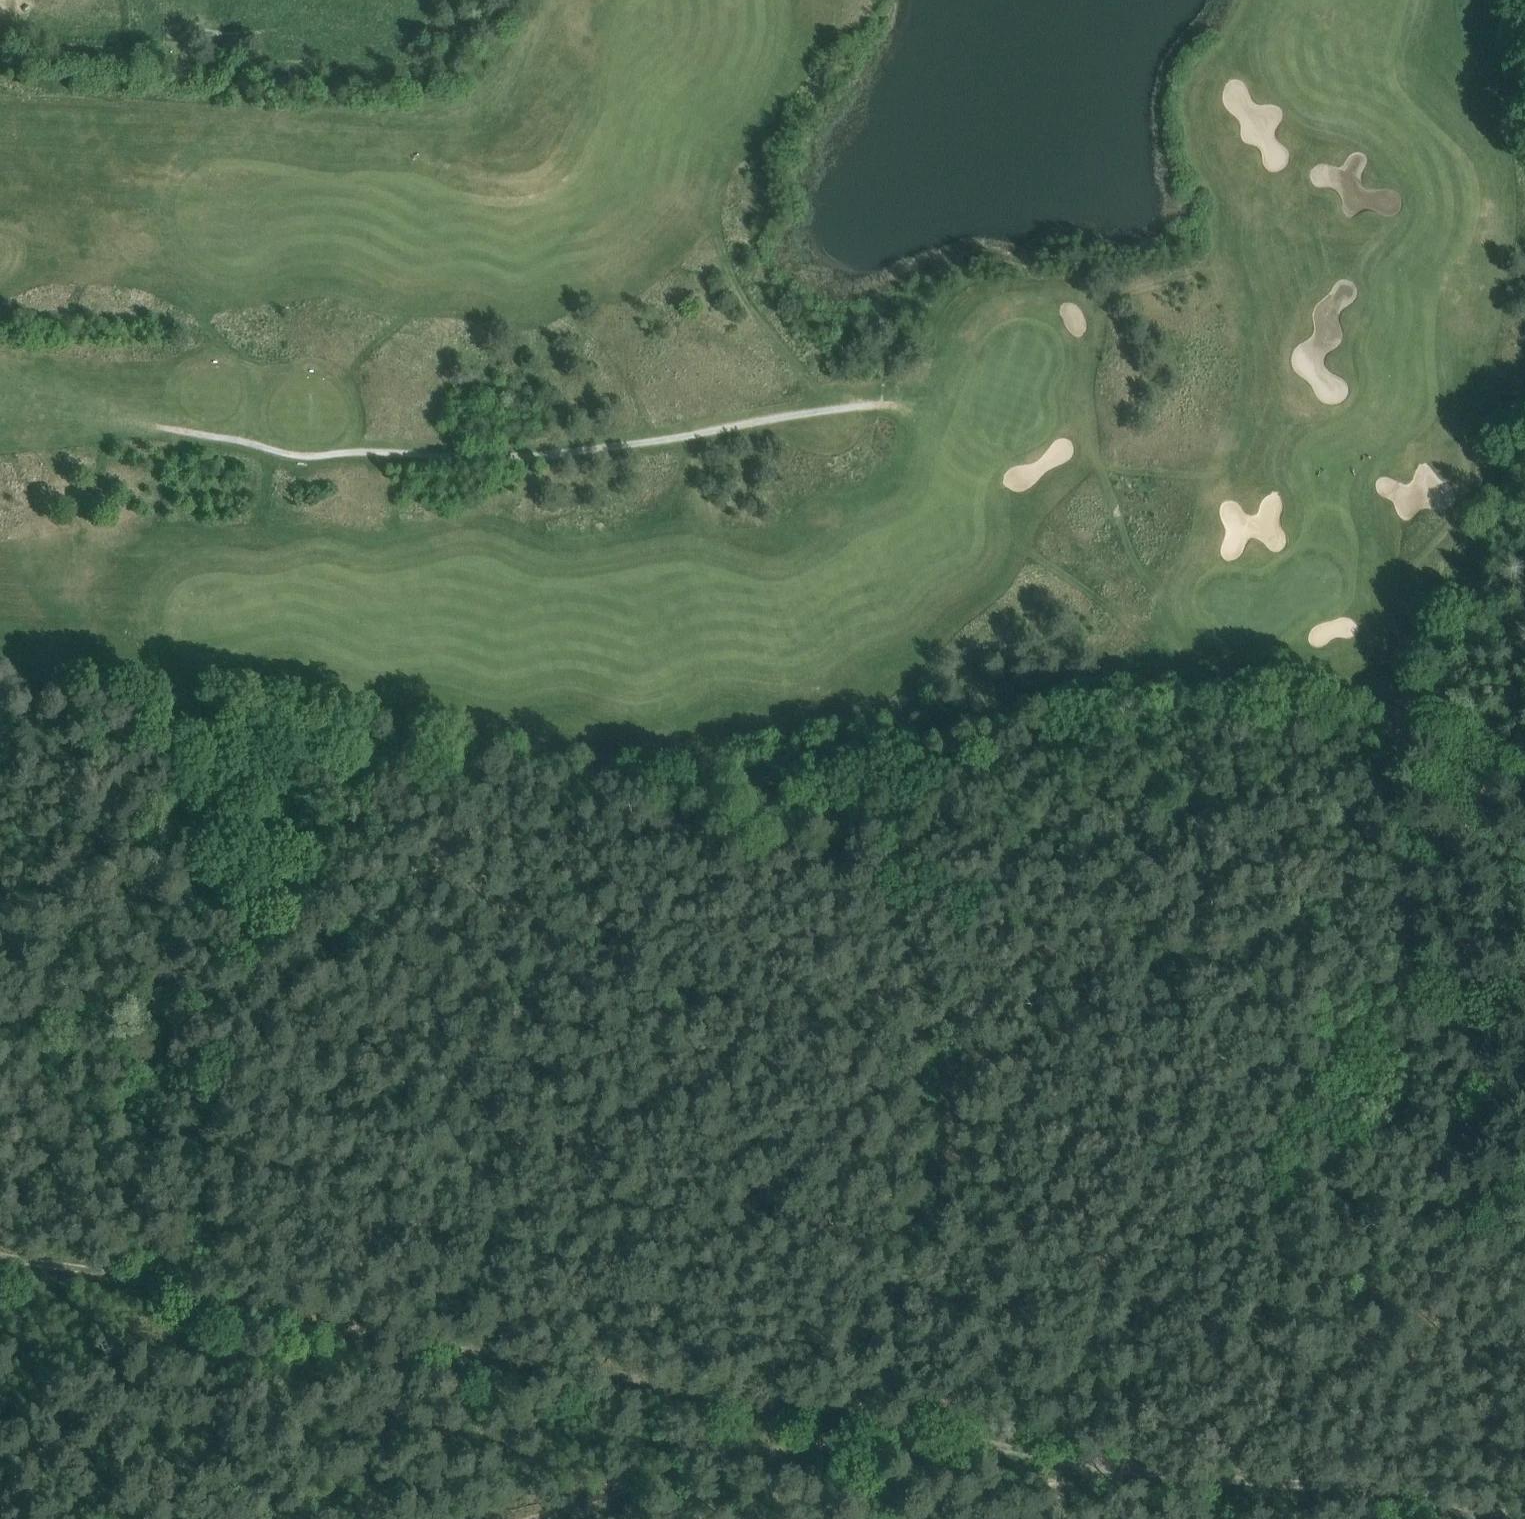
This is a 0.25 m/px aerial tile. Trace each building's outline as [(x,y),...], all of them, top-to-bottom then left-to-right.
[(1318,651),(1336,645),(1335,644),(1349,640),(1343,618),(1311,628),(1318,651)]
